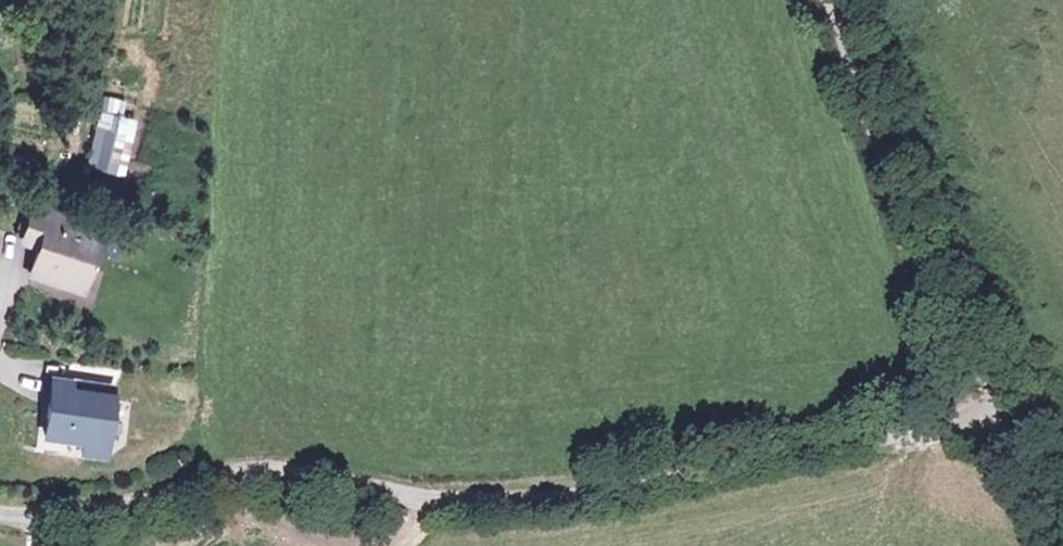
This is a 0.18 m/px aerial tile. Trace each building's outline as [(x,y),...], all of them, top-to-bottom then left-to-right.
[(137,115),(100,108),(89,171),(126,178),(137,115)] [(33,281),(49,286),(52,279),(88,292),(102,245),(65,231),(68,223),(33,211),(22,244),(42,253),(33,281)] [(52,279),(49,286),(86,298),(88,292),(52,279)] [(53,383),(48,440),(111,447),(114,397),(97,395),(97,387),(53,383)]
